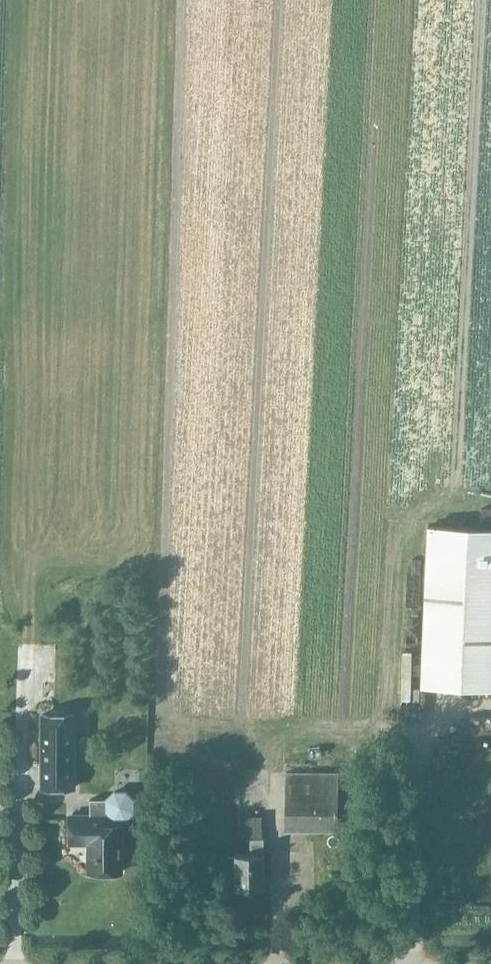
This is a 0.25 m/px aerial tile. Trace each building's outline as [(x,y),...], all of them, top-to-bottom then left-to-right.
[(430,527),(423,688),(490,691),(490,530),(430,527)] [(45,785),(77,785),(77,712),(71,712),(69,709),(54,709),(52,712),(45,712),(45,785)] [(284,771),(284,792),(284,832),(336,832),(337,771),(284,771)] [(135,809),(135,797),(127,789),(116,789),(108,797),(92,797),(92,813),(72,813),(72,841),(91,841),(91,869),(122,870),(123,824),(121,824),(121,817),(127,817),(135,809)] [(237,854),(237,887),(264,886),(264,854),(263,854),(263,838),(251,838),(251,854),(237,854)]
